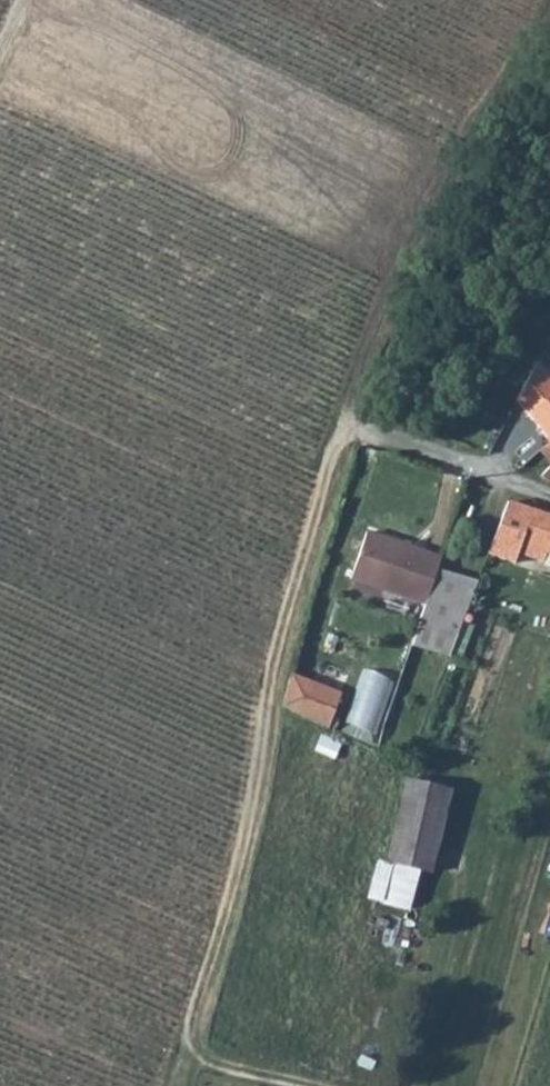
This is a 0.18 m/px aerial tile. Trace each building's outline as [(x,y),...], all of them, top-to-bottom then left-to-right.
[(530,412),(549,438),(549,395),(530,412)] [(540,474),(549,480),(549,466),(540,474)] [(509,499),(488,551),(515,561),(518,550),(533,507),(509,499)] [(518,550),(544,560),(542,565),(549,568),(549,513),(533,507),(518,550)] [(349,575),(429,599),(438,568),(442,552),(364,528),(349,575)] [(429,599),(421,621),(458,633),(477,581),(438,568),(429,599)] [(366,669),(349,722),(379,731),(396,678),(366,669)] [(286,706),(286,708),(327,725),(339,694),(294,674),(286,706)] [(417,782),(398,865),(439,874),(457,793),(417,782)]
